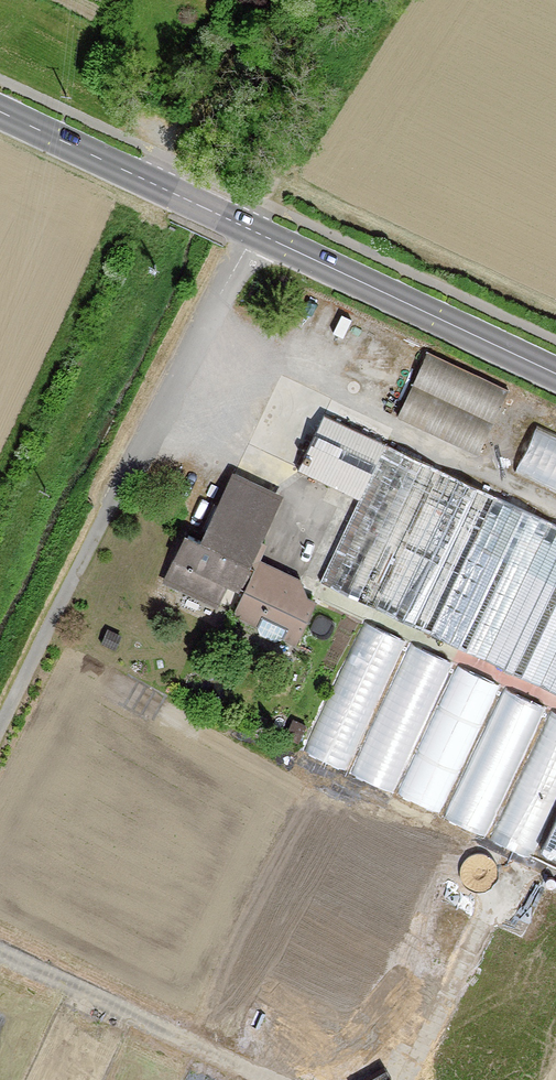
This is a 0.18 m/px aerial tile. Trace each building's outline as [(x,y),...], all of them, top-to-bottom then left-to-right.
[(399,412),(484,449),(512,383),(427,347),(399,412)] [(298,470),(360,499),(385,444),(324,415),(298,470)] [(555,493),(555,440),(533,431),(515,477),(555,493)] [(440,469),(385,444),(360,499),(321,581),(375,608),(440,469)] [(440,469),(375,608),(430,634),(495,496),(440,469)] [(185,538),(166,579),(215,602),(225,581),(242,589),(252,567),(248,565),(246,564),(277,497),(231,475),(211,518),(199,545),(185,538)] [(495,496),(430,634),(555,693),(555,524),(495,496)] [(252,567),(242,589),(232,613),(259,626),(260,632),(273,639),(281,637),(295,642),(313,602),(303,597),(297,580),(260,561),(248,565),(252,567)] [(312,752),(357,769),(407,633),(362,617),(312,752)] [(413,640),(357,772),(398,790),(455,657),(413,640)] [(293,720),(285,736),(297,742),(305,726),(293,720)] [(541,852),(555,859),(555,821),(541,852)]
